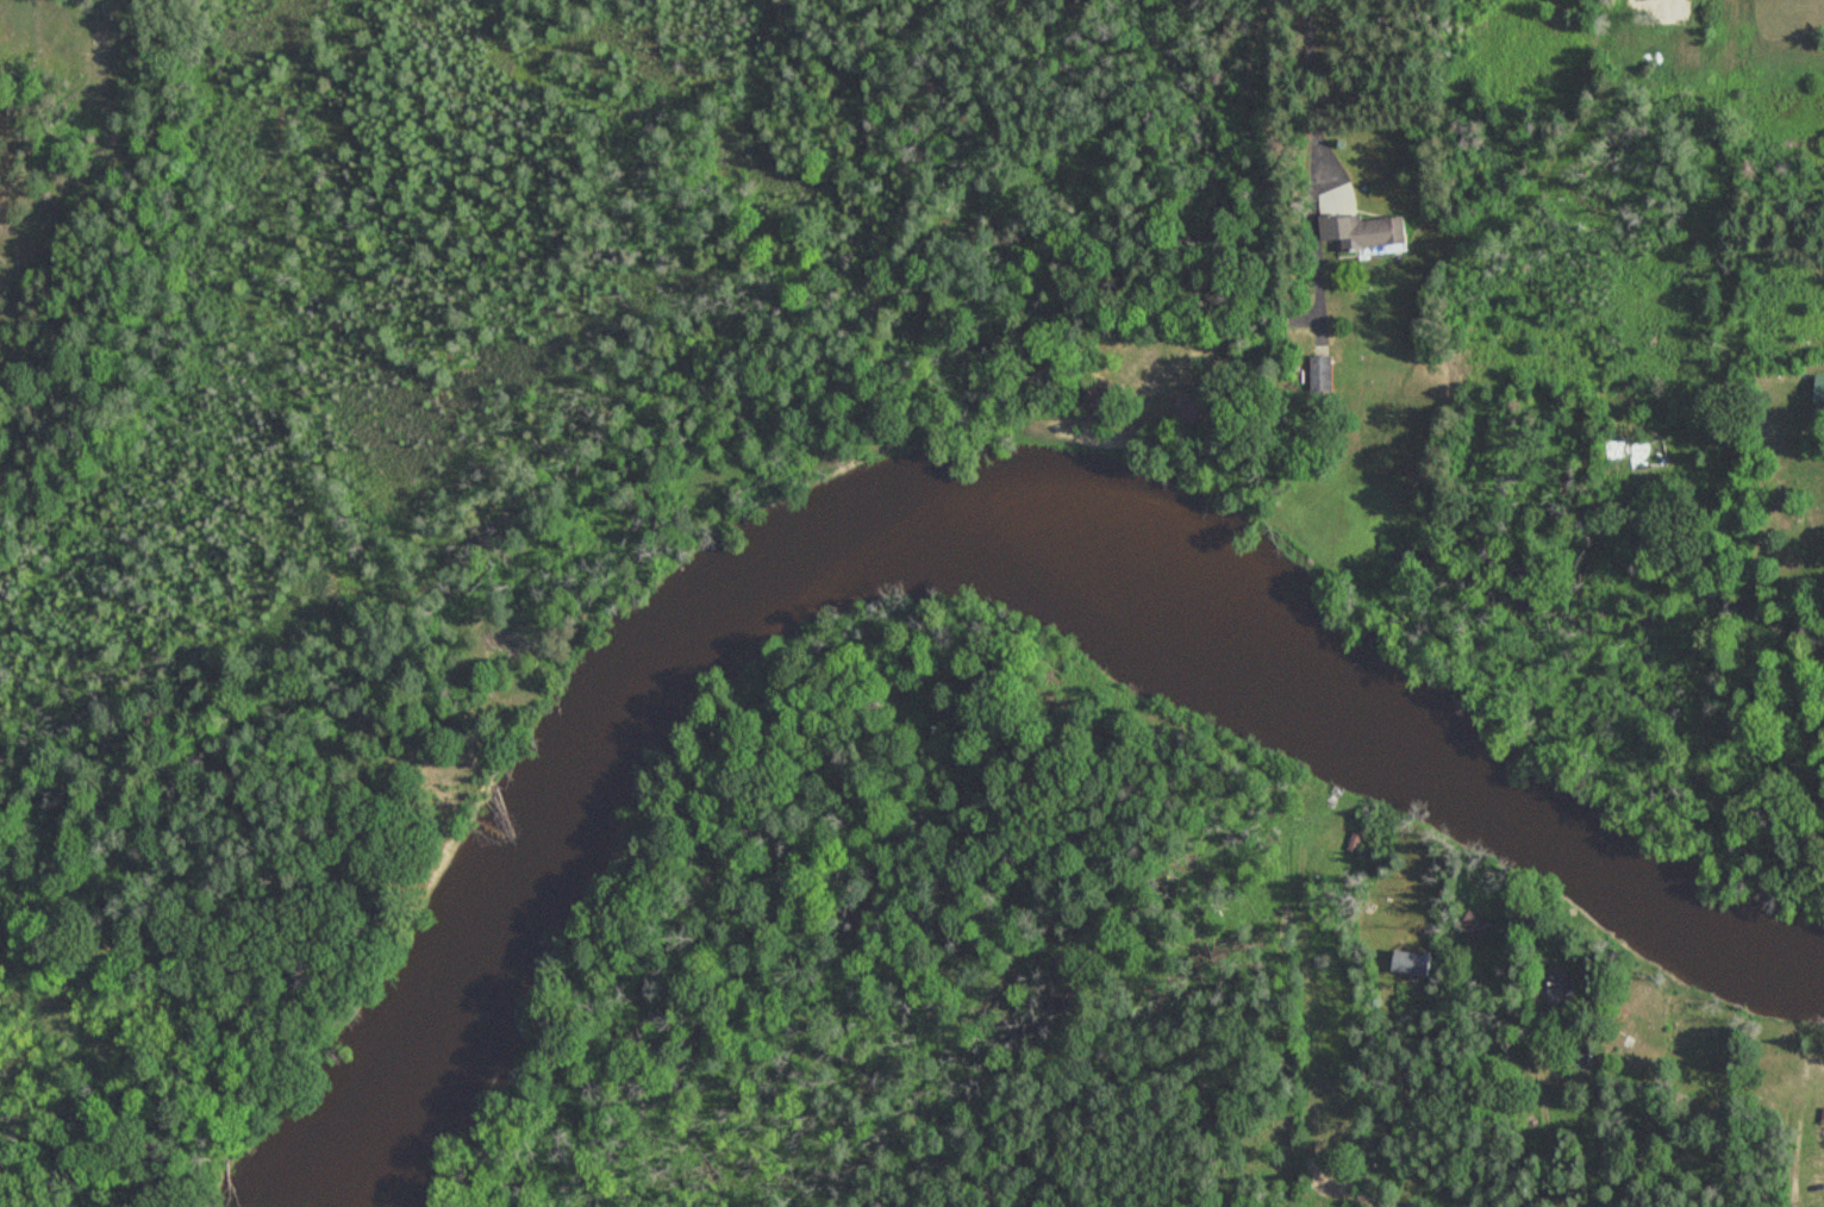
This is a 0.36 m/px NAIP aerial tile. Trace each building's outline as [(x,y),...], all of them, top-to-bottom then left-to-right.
[(1692,0),(1650,0),(1649,17),(1690,19),(1692,0)] [(1368,220),(1367,214),(1323,218),(1325,241),(1347,240),(1347,251),(1412,246),(1410,216),(1368,220)] [(1337,356),(1314,356),(1314,393),(1337,393),(1337,356)] [(1814,404),(1823,404),(1823,375),(1814,375),(1814,404)] [(1796,391),(1789,381),(1772,394),(1779,403),(1796,391)] [(1319,846),(1345,852),(1347,845),(1321,838),(1319,846)] [(1457,932),(1476,947),(1494,925),(1474,910),(1457,932)] [(1551,1005),(1575,1005),(1575,974),(1551,974),(1551,1005)]
